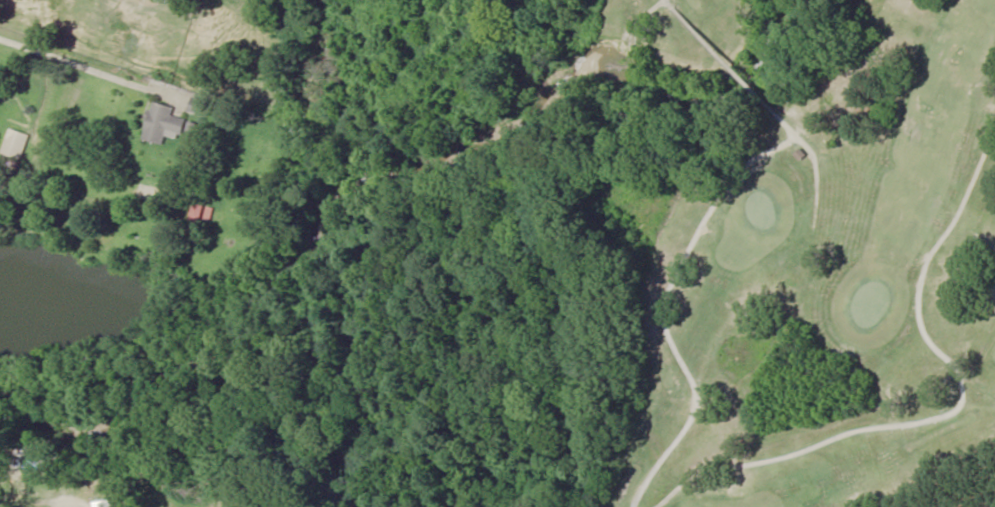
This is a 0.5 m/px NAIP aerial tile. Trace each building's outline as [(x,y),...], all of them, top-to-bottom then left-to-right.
[(144,140),(166,144),(168,131),(185,134),(188,119),(173,116),(175,106),(152,101),(144,140)] [(29,134),(9,129),(2,154),(22,160),(29,134)]
